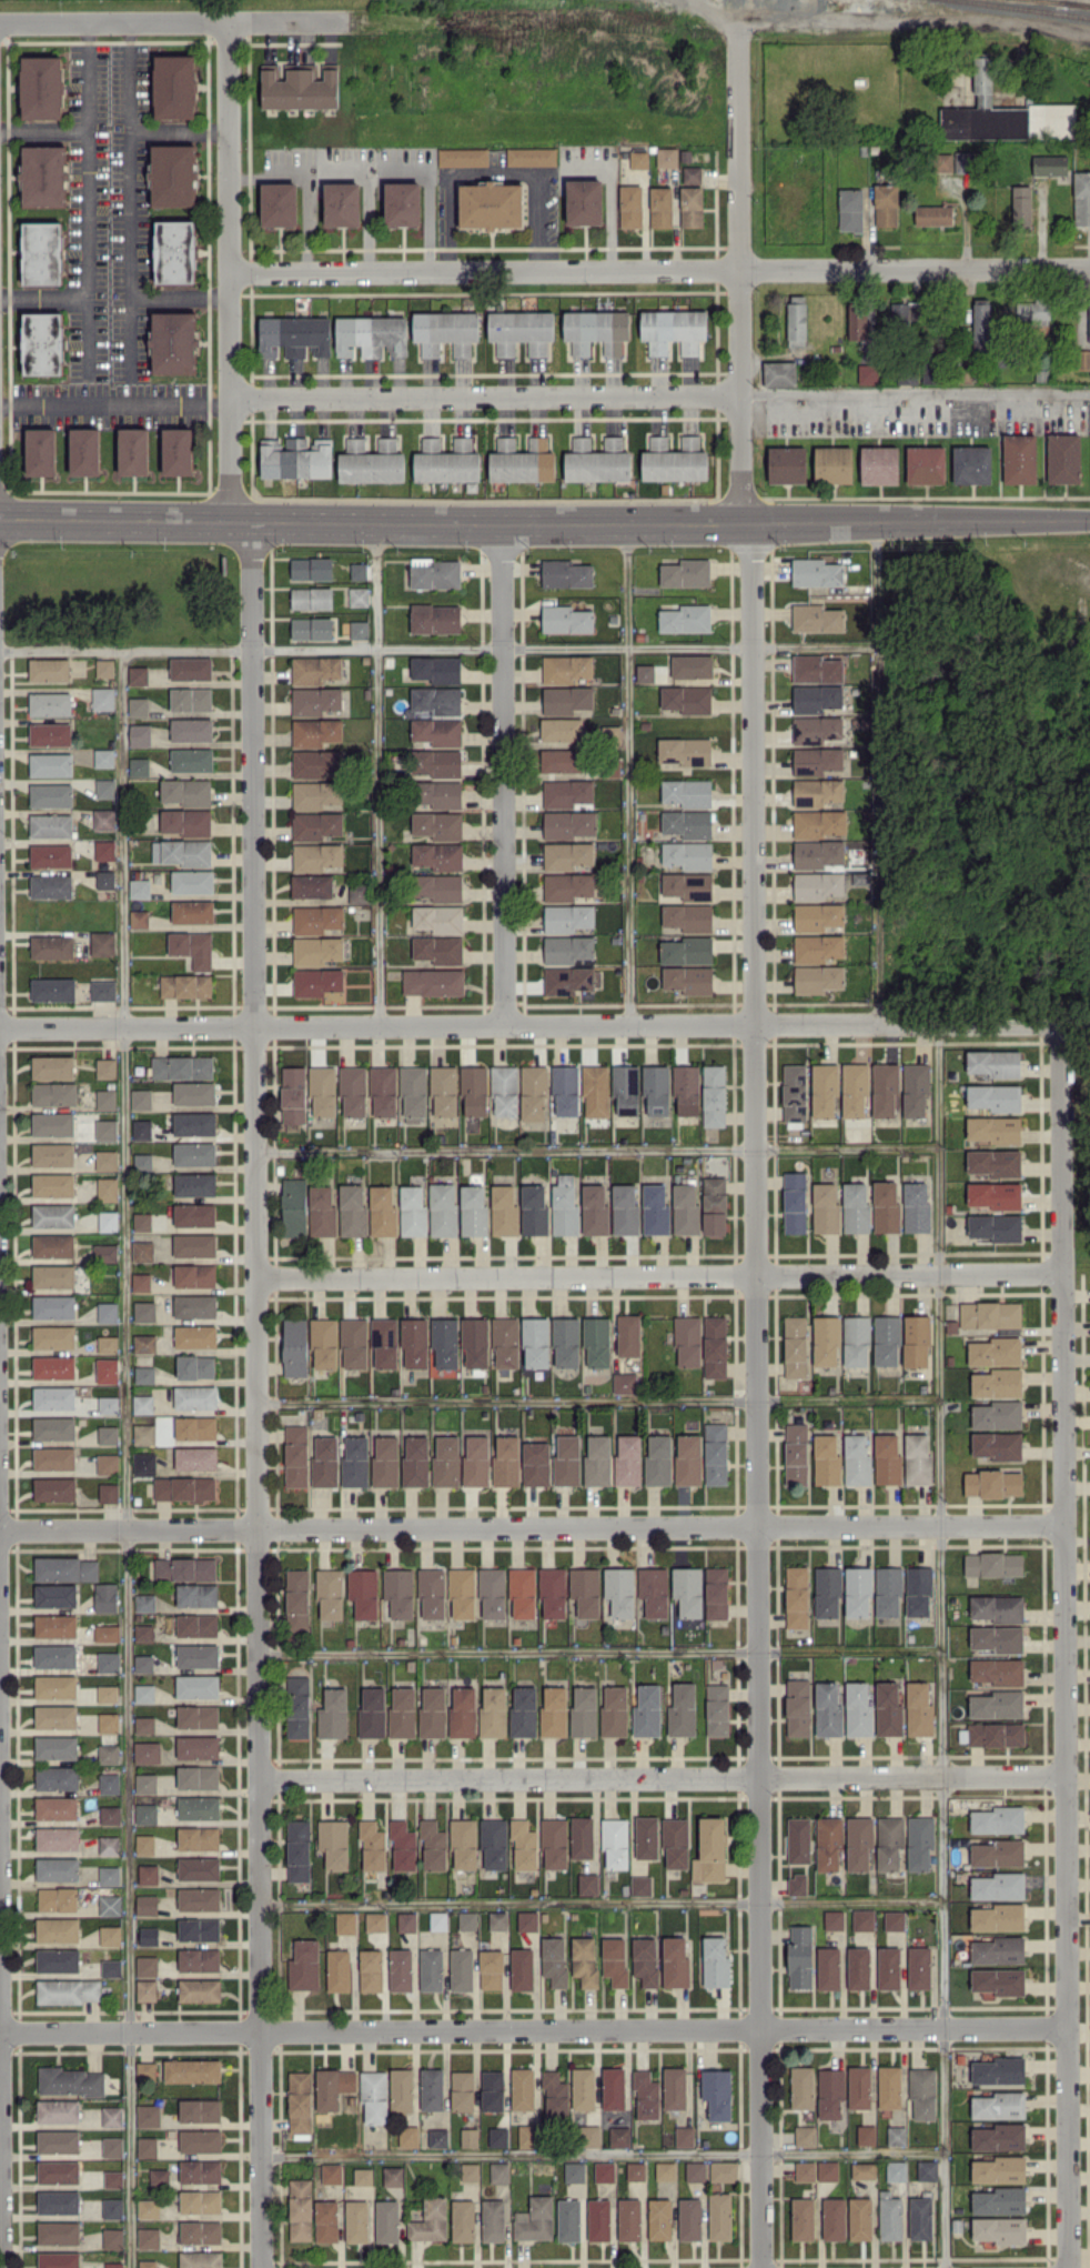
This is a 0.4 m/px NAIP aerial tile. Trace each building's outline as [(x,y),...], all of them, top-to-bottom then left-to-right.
[(196,118),(196,55),(155,55),(155,119),(196,118)] [(22,119),(63,118),(62,56),(21,57),(22,119)] [(941,139),(1076,138),(1076,105),(993,105),(993,56),(975,56),(975,108),(941,108),(941,139)] [(262,108),(339,107),(338,64),(324,64),(324,79),(316,79),(316,63),(286,64),(286,80),(276,80),(276,64),(262,64),(262,108)] [(196,206),(195,145),(151,145),(152,206),(196,206)] [(23,146),(23,206),(67,206),(67,146),(23,146)] [(507,165),(557,165),(557,147),(507,148),(507,165)] [(678,167),(678,147),(657,148),(657,167),(678,167)] [(439,165),(488,165),(488,148),(439,148),(439,165)] [(648,168),(648,151),(630,151),(630,168),(648,168)] [(954,172),(971,172),(972,152),(954,152),(954,172)] [(952,153),(935,154),(935,171),(952,170),(952,153)] [(1067,155),(1033,155),(1033,175),(1067,174),(1067,155)] [(702,183),(702,166),(683,166),(683,183),(702,183)] [(1074,171),(1073,224),(1089,225),(1089,171),(1074,171)] [(567,224),(603,224),(602,180),(567,180),(567,224)] [(421,182),(385,182),(385,226),(421,225),(421,182)] [(297,226),(298,183),(262,183),(262,226),(297,226)] [(325,226),(361,225),(360,183),(325,183),(325,226)] [(523,227),(523,183),(486,183),(486,184),(460,184),(460,227),(523,227)] [(642,184),(620,185),(620,227),(642,227),(642,184)] [(875,226),(898,226),(897,184),(874,184),(875,226)] [(1030,185),(1012,186),(1013,229),(1032,229),(1030,185)] [(702,186),(680,187),(681,227),(703,226),(702,186)] [(672,187),(650,187),(650,227),(673,227),(672,187)] [(839,231),(862,231),(863,188),(839,188),(839,231)] [(953,224),(953,205),(916,206),(916,225),(953,224)] [(156,283),(196,282),(195,220),(155,221),(156,283)] [(23,284),(63,284),(62,222),(22,223),(23,284)] [(788,346),(806,346),(807,295),(789,295),(788,346)] [(974,348),(991,348),(990,298),(973,298),(974,348)] [(1031,322),(1049,323),(1049,303),(1026,302),(1026,310),(1031,310),(1031,322)] [(892,303),(891,324),(921,324),(922,303),(892,303)] [(848,306),(849,339),(868,339),(867,306),(848,306)] [(681,355),(699,355),(699,339),(707,339),(707,310),(641,311),(641,340),(649,339),(649,355),(668,355),(667,339),(681,339),(681,355)] [(488,312),(489,341),(496,341),(496,357),(515,356),(515,341),(528,341),(528,357),(547,356),(547,340),(554,340),(554,311),(488,312)] [(564,312),(564,340),(571,340),(572,356),(590,356),(590,340),(603,340),(603,356),(623,356),(622,339),(630,339),(629,311),(564,312)] [(62,312),(23,313),(24,375),(64,374),(62,312)] [(152,373),(197,373),(197,312),(152,312),(152,373)] [(413,313),(414,341),(421,341),(421,357),(440,357),(440,341),(452,341),(453,357),(472,356),(472,341),(479,341),(479,312),(413,313)] [(331,318),(260,317),(259,356),(278,357),(278,345),(284,345),(284,357),(309,357),(309,356),(330,356),(331,318)] [(337,317),(336,356),(354,357),(354,345),(362,345),(361,357),(385,357),(385,355),(407,355),(407,317),(337,317)] [(1089,369),(1089,350),(1077,350),(1078,370),(1089,369)] [(764,361),(764,386),(797,386),(796,361),(764,361)] [(858,383),(878,384),(879,364),(859,364),(858,383)] [(936,383),(937,370),(923,370),(922,382),(936,383)] [(27,475),(56,475),(56,428),(27,428),(27,475)] [(100,475),(100,428),(71,428),(70,475),(100,475)] [(120,428),(119,475),(149,475),(149,428),(120,428)] [(163,428),(163,475),(193,475),(193,428),(163,428)] [(1047,434),(1048,483),(1081,483),(1080,433),(1047,434)] [(1037,483),(1036,434),(1003,434),(1004,483),(1037,483)] [(642,480),(708,479),(708,451),(700,451),(700,435),(681,435),(681,450),(668,451),(668,436),(649,436),(650,451),(642,451),(642,480)] [(414,481),(480,481),(480,452),(473,452),(473,436),(453,436),(453,452),(440,452),(440,436),(422,436),(422,452),(414,452),(414,481)] [(489,481),(555,481),(555,451),(547,451),(548,436),(529,436),(529,452),(515,452),(515,436),(497,436),(497,452),(490,452),(489,481)] [(565,480),(631,480),(631,451),(623,451),(623,436),(604,436),(604,451),(591,451),(591,436),(572,436),(572,452),(565,452),(565,480)] [(333,477),(332,438),(310,438),(310,437),(283,437),(283,439),(261,439),(261,477),(333,477)] [(339,452),(339,482),(405,481),(405,452),(365,453),(365,437),(346,437),(347,452),(339,452)] [(397,437),(379,437),(378,451),(396,452),(397,437)] [(852,482),(852,446),(815,447),(815,482),(852,482)] [(899,447),(862,446),(861,483),(898,484),(899,447)] [(907,446),(907,484),(946,484),(945,446),(907,446)] [(991,446),(954,446),(953,483),(991,484),(991,446)] [(806,447),(769,447),(769,483),(807,483),(806,447)] [(291,579),(332,579),(332,558),(291,558),(291,579)] [(709,586),(710,559),(679,558),(679,564),(660,564),(660,586),(709,586)] [(844,585),(843,563),(825,563),(825,558),(792,558),(792,586),(844,585)] [(460,587),(460,559),(410,559),(410,588),(460,587)] [(542,560),(542,587),(593,586),(593,564),(571,565),(571,560),(542,560)] [(291,588),(291,610),(333,609),(332,587),(291,588)] [(350,606),(368,606),(368,587),(350,587),(350,606)] [(411,633),(460,633),(460,605),(411,604),(411,633)] [(659,631),(710,632),(710,604),(679,604),(679,609),(659,609),(659,631)] [(845,631),(844,608),(823,609),(823,604),(792,604),(792,631),(845,631)] [(542,632),(594,632),(594,610),(572,610),(572,605),(542,605),(542,632)] [(333,618),(291,618),(291,639),(333,639),(333,618)] [(350,639),(368,638),(368,620),(350,621),(350,639)] [(792,654),(793,682),(843,682),(843,653),(792,654)] [(672,678),(713,677),(712,654),(671,655),(672,678)] [(593,655),(543,656),(543,684),(579,683),(579,678),(593,677),(593,655)] [(324,685),(324,678),(342,679),(342,657),(293,656),(292,684),(324,685)] [(460,656),(411,657),(411,678),(432,678),(432,684),(461,684),(460,656)] [(171,680),(212,680),(212,657),(171,657),(171,680)] [(69,658),(29,659),(30,681),(69,681),(69,658)] [(114,659),(96,659),(97,677),(114,677),(114,659)] [(637,682),(654,682),(654,664),(636,664),(637,682)] [(129,685),(148,685),(148,666),(129,666),(129,685)] [(842,685),(793,685),(793,713),(823,713),(823,708),(843,707),(842,685)] [(711,687),(661,686),(661,708),(681,708),(681,714),(711,714),(711,687)] [(92,687),(92,709),(114,709),(114,688),(92,687)] [(170,688),(171,711),(212,710),(211,687),(170,688)] [(461,687),(411,688),(412,710),(431,709),(431,715),(461,714),(461,687)] [(543,687),(543,714),(574,714),(574,709),(593,708),(592,687),(543,687)] [(342,710),(342,688),(292,688),(292,716),(323,715),(323,710),(342,710)] [(72,692),(29,693),(30,715),(72,715),(72,692)] [(148,697),(129,697),(129,716),(149,716),(148,697)] [(793,743),(793,717),(842,717),(842,739),(821,739),(821,743),(793,743)] [(213,740),(212,718),(171,718),(171,741),(213,740)] [(461,718),(411,719),(412,741),(431,741),(431,746),(462,746),(461,718)] [(582,718),(541,719),(541,740),(583,739),(582,718)] [(293,719),(293,746),(323,746),(323,741),(343,741),(342,719),(293,719)] [(71,723),(30,723),(30,745),(71,745),(71,723)] [(129,724),(130,747),(151,746),(151,723),(129,724)] [(683,762),(658,762),(658,739),(710,739),(710,765),(683,765),(683,762)] [(171,749),(171,772),(213,770),(212,748),(171,749)] [(114,767),(114,749),(95,749),(94,767),(114,767)] [(462,777),(461,749),(411,750),(412,773),(431,773),(431,777),(462,777)] [(583,772),(583,750),(541,749),(541,771),(583,772)] [(793,775),(793,749),(844,749),(844,771),(824,771),(824,775),(793,775)] [(293,751),(293,777),(342,777),(342,750),(293,751)] [(72,753),(30,753),(30,776),(72,776),(72,753)] [(149,757),(130,757),(130,775),(149,776),(149,757)] [(115,779),(96,778),(95,797),(114,798),(115,779)] [(161,780),(161,801),(182,801),(182,806),(211,806),(211,779),(161,780)] [(711,779),(662,780),(662,802),(681,801),(681,808),(711,807),(711,779)] [(793,806),(793,779),(844,779),(844,801),(830,801),(830,806),(793,806)] [(461,780),(416,781),(417,803),(432,803),(432,808),(461,808),(461,780)] [(544,808),(574,807),(574,802),(593,802),(593,780),(543,780),(544,808)] [(293,782),(294,809),(329,808),(329,805),(343,804),(342,781),(293,782)] [(73,784),(30,783),(30,806),(73,806),(73,784)] [(94,809),(93,829),(115,829),(115,809),(94,809)] [(211,809),(161,810),(161,832),(182,832),(182,836),(211,836),(211,809)] [(712,811),(662,810),(661,832),(681,833),(681,838),(711,839),(712,811)] [(846,810),(793,811),(793,837),(847,836),(846,810)] [(544,812),(544,837),(597,837),(597,811),(544,812)] [(323,840),(323,835),(343,834),(343,812),(293,813),(293,840),(323,840)] [(462,840),(462,813),(412,812),(412,834),(432,834),(432,840),(462,840)] [(30,837),(73,836),(72,814),(30,814),(30,837)] [(115,860),(115,840),(95,839),(95,860),(115,860)] [(211,840),(152,841),(153,862),(182,862),(182,867),(211,866),(211,840)] [(712,842),(662,841),(662,864),(682,865),(682,870),(712,870),(712,842)] [(844,841),(794,841),(794,868),(824,869),(825,864),(844,864),(844,841)] [(544,843),(544,870),(575,870),(574,864),(594,864),(594,842),(544,843)] [(343,866),(343,843),(293,844),(293,872),(327,871),(327,866),(343,866)] [(412,844),(413,865),(432,865),(432,871),(462,870),(462,843),(412,844)] [(31,867),(72,867),(72,845),(30,845),(31,867)] [(97,888),(115,888),(114,870),(96,871),(97,888)] [(171,893),(213,893),(214,870),(171,870),(171,893)] [(843,872),(794,873),(794,901),(824,900),(824,895),(844,895),(843,872)] [(544,901),(574,901),(574,895),(594,896),(594,874),(544,873),(544,901)] [(662,895),(662,873),(711,874),(711,901),(682,901),(682,895),(662,895)] [(414,874),(413,896),(432,896),(432,901),(462,902),(462,875),(414,874)] [(31,898),(72,897),(72,875),(30,875),(31,898)] [(333,897),(332,875),(292,875),(292,897),(333,897)] [(150,879),(130,879),(129,898),(150,898),(150,879)] [(349,903),(370,903),(369,883),(349,883),(349,903)] [(214,923),(214,901),(172,901),(172,923),(214,923)] [(844,926),(844,903),(794,904),(795,931),(824,931),(824,926),(844,926)] [(712,932),(712,905),(662,904),(662,926),(682,927),(682,932),(712,932)] [(463,906),(413,905),(413,928),(432,928),(432,933),(462,934),(463,906)] [(545,905),(544,933),(575,933),(575,927),(594,927),(594,905),(545,905)] [(325,934),(325,928),(343,928),(343,907),(294,906),(293,933),(325,934)] [(149,910),(130,910),(131,928),(149,928),(149,910)] [(114,931),(90,932),(91,955),(115,955),(114,931)] [(211,932),(168,932),(169,955),(193,954),(193,970),(212,970),(211,932)] [(74,935),(31,936),(31,959),(74,958),(74,935)] [(794,935),(794,963),(825,962),(825,957),(844,957),(844,935),(794,935)] [(463,937),(413,936),(412,958),(432,959),(432,964),(462,964),(463,937)] [(594,936),(544,937),(545,964),(575,963),(575,959),(594,958),(594,936)] [(712,963),(712,936),(681,936),(681,941),(660,941),(660,964),(712,963)] [(293,938),(294,965),(325,964),(325,960),(344,959),(343,937),(293,938)] [(795,994),(824,993),(824,988),(844,988),(844,965),(795,966),(795,994)] [(712,994),(712,966),(662,967),(663,989),(683,988),(683,994),(712,994)] [(545,995),(544,967),(594,967),(594,971),(599,971),(599,986),(594,986),(594,990),(575,990),(575,995),(545,995)] [(294,969),(294,996),(324,997),(324,991),(343,991),(344,969),(294,969)] [(464,995),(464,969),(402,969),(402,994),(464,995)] [(161,997),(212,996),(212,975),(161,975),(161,997)] [(75,1001),(75,978),(31,978),(31,1001),(75,1001)] [(115,981),(91,981),(91,1000),(115,1000),(115,981)] [(1021,1051),(967,1050),(967,1072),(988,1072),(988,1077),(1020,1078),(1021,1051)] [(74,1056),(32,1055),(32,1078),(73,1078),(74,1056)] [(213,1079),(213,1057),(152,1056),(152,1078),(213,1079)] [(116,1078),(116,1058),(97,1058),(96,1078),(116,1078)] [(872,1117),(898,1117),(899,1064),(873,1063),(872,1117)] [(930,1063),(904,1063),(903,1117),(925,1117),(925,1095),(929,1095),(930,1063)] [(783,1122),(783,1064),(806,1064),(806,1122),(803,1122),(803,1127),(787,1127),(787,1122),(783,1122)] [(839,1064),(813,1064),(811,1117),(834,1117),(834,1096),(839,1096),(839,1064)] [(842,1064),(843,1118),(865,1117),(864,1096),(869,1096),(869,1064),(842,1064)] [(518,1116),(517,1065),(492,1066),(493,1116),(518,1116)] [(609,1117),(608,1065),(583,1065),(584,1117),(609,1117)] [(638,1065),(612,1065),(612,1097),(617,1097),(617,1115),(639,1115),(638,1065)] [(642,1065),(642,1096),(647,1096),(647,1115),(669,1115),(670,1066),(642,1065)] [(704,1126),(726,1126),(725,1065),(703,1065),(704,1126)] [(305,1066),(282,1067),(282,1123),(305,1123),(305,1066)] [(336,1116),(335,1066),(309,1067),(309,1094),(313,1094),(313,1116),(336,1116)] [(365,1066),(340,1066),(341,1116),(366,1116),(365,1066)] [(371,1066),(372,1116),(397,1116),(396,1066),(371,1066)] [(400,1066),(399,1097),(404,1097),(404,1119),(426,1119),(427,1067),(400,1066)] [(456,1066),(431,1066),(432,1116),(457,1116),(456,1066)] [(487,1116),(487,1066),(460,1066),(461,1098),(465,1098),(465,1116),(487,1116)] [(546,1120),(546,1066),(521,1066),(521,1120),(546,1120)] [(578,1115),(578,1066),(553,1066),(554,1116),(578,1115)] [(672,1066),(673,1095),(678,1095),(678,1115),(699,1115),(699,1066),(672,1066)] [(76,1082),(32,1083),(32,1106),(77,1105),(76,1082)] [(215,1104),(215,1082),(174,1082),(174,1105),(215,1104)] [(1020,1085),(967,1085),(967,1107),(990,1107),(990,1112),(1021,1111),(1020,1085)] [(116,1109),(116,1089),(97,1089),(96,1109),(116,1109)] [(151,1089),(131,1089),(132,1110),(151,1109),(151,1089)] [(216,1135),(216,1113),(173,1112),(173,1134),(216,1135)] [(74,1113),(32,1113),(32,1135),(74,1135),(74,1113)] [(1021,1117),(967,1117),(967,1139),(989,1139),(989,1143),(1020,1144),(1021,1117)] [(96,1119),(95,1140),(117,1140),(117,1120),(96,1119)] [(133,1139),(152,1139),(151,1119),(133,1119),(133,1139)] [(174,1165),(216,1164),(215,1142),(173,1143),(174,1165)] [(74,1165),(74,1143),(33,1144),(33,1166),(74,1165)] [(117,1170),(117,1150),(96,1150),(96,1170),(117,1170)] [(1020,1150),(967,1150),(967,1174),(1021,1174),(1020,1150)] [(152,1169),(152,1153),(134,1154),(134,1170),(152,1169)] [(784,1233),(784,1171),(806,1171),(806,1233),(784,1233)] [(74,1173),(33,1173),(33,1196),(74,1196),(74,1173)] [(216,1173),(174,1173),(174,1195),(216,1195),(216,1173)] [(552,1184),(553,1234),(579,1234),(579,1204),(575,1204),(574,1173),(558,1173),(558,1184),(552,1184)] [(117,1201),(117,1177),(98,1177),(97,1200),(117,1201)] [(726,1177),(703,1177),(703,1234),(726,1234),(726,1177)] [(306,1236),(306,1178),(282,1178),(283,1236),(306,1236)] [(873,1232),(899,1232),(899,1181),(874,1181),(873,1232)] [(843,1232),(869,1232),(868,1182),(843,1183),(843,1232)] [(903,1231),(929,1232),(929,1182),(904,1182),(903,1231)] [(1022,1183),(968,1182),(967,1207),(1022,1208),(1022,1183)] [(457,1235),(456,1183),(430,1183),(431,1236),(457,1235)] [(700,1203),(696,1203),(696,1184),(674,1183),(673,1233),(700,1234),(700,1203)] [(813,1232),(839,1232),(838,1183),(813,1183),(813,1232)] [(340,1236),(366,1236),(366,1184),(340,1184),(340,1236)] [(547,1234),(546,1184),(521,1185),(522,1234),(547,1234)] [(608,1234),(607,1184),(583,1184),(583,1234),(608,1234)] [(638,1234),(638,1184),(613,1184),(613,1234),(638,1234)] [(643,1234),(670,1233),(670,1204),(665,1204),(665,1184),(643,1184),(643,1234)] [(332,1185),(310,1186),(310,1236),(337,1235),(336,1205),(332,1205),(332,1185)] [(427,1235),(427,1205),(423,1205),(423,1185),(400,1185),(401,1236),(427,1235)] [(487,1185),(461,1185),(461,1235),(487,1235),(487,1185)] [(517,1185),(492,1185),(492,1235),(517,1235),(517,1185)] [(393,1186),(371,1186),(370,1235),(397,1236),(397,1204),(393,1204),(393,1186)] [(215,1203),(174,1204),(174,1226),(216,1226),(215,1203)] [(75,1204),(33,1204),(33,1227),(75,1227),(75,1204)] [(117,1211),(99,1211),(99,1231),(118,1231),(117,1211)] [(152,1213),(134,1213),(134,1231),(151,1231),(152,1213)] [(1022,1241),(1022,1215),(968,1215),(968,1237),(991,1237),(991,1241),(1022,1241)] [(74,1234),(33,1235),(33,1257),(74,1257),(74,1234)] [(216,1257),(216,1234),(174,1234),(174,1256),(216,1257)] [(154,1241),(133,1241),(132,1261),(153,1261),(154,1241)] [(118,1244),(93,1244),(93,1262),(118,1262),(118,1244)] [(74,1264),(33,1265),(33,1288),(75,1287),(74,1264)] [(174,1265),(175,1287),(216,1286),(215,1264),(174,1265)] [(150,1274),(133,1273),(133,1291),(150,1291),(150,1274)] [(216,1318),(217,1295),(174,1294),(174,1317),(216,1318)] [(75,1318),(75,1295),(32,1296),(33,1318),(75,1318)] [(134,1322),(156,1321),(155,1301),(134,1302),(134,1322)] [(1021,1301),(960,1302),(960,1328),(1021,1327),(1021,1301)] [(118,1302),(98,1303),(98,1323),(118,1323),(118,1302)] [(640,1355),(640,1314),(617,1315),(618,1356),(640,1355)] [(785,1377),(807,1377),(806,1315),(784,1316),(785,1377)] [(900,1316),(875,1315),(874,1365),(899,1365),(900,1316)] [(904,1366),(930,1366),(930,1315),(904,1315),(904,1366)] [(677,1366),(700,1366),(701,1317),(674,1316),(674,1348),(678,1348),(677,1366)] [(727,1316),(705,1316),(704,1377),(726,1378),(727,1316)] [(839,1316),(814,1316),(814,1366),(839,1366),(839,1316)] [(844,1366),(870,1365),(869,1316),(843,1316),(844,1366)] [(518,1317),(493,1318),(494,1367),(519,1367),(518,1317)] [(550,1318),(524,1317),(524,1368),(549,1368),(550,1318)] [(580,1318),(554,1317),(554,1367),(579,1367),(580,1318)] [(609,1317),(583,1318),(583,1349),(587,1348),(588,1367),(610,1366),(609,1317)] [(307,1376),(308,1318),(284,1318),(283,1375),(307,1376)] [(310,1348),(314,1348),(314,1368),(337,1368),(338,1319),(310,1318),(310,1348)] [(367,1368),(367,1318),(342,1318),(341,1368),(367,1368)] [(371,1348),(371,1318),(397,1318),(397,1368),(375,1368),(375,1348),(371,1348)] [(428,1367),(427,1318),(402,1319),(403,1367),(428,1367)] [(432,1368),(458,1368),(459,1318),(433,1318),(432,1368)] [(488,1368),(488,1318),(463,1318),(463,1367),(488,1368)] [(74,1325),(33,1326),(33,1349),(75,1348),(74,1325)] [(216,1347),(216,1325),(175,1325),(175,1347),(216,1347)] [(134,1352),(156,1352),(156,1334),(134,1334),(134,1352)] [(118,1336),(98,1336),(98,1352),(118,1352),(118,1336)] [(1021,1337),(990,1337),(990,1342),(968,1342),(969,1365),(1021,1364),(1021,1337)] [(215,1378),(215,1355),(177,1355),(177,1378),(215,1378)] [(33,1357),(33,1378),(75,1378),(75,1356),(33,1357)] [(118,1383),(118,1358),(97,1358),(97,1383),(118,1383)] [(155,1383),(155,1366),(135,1366),(135,1383),(155,1383)] [(1022,1368),(991,1367),(991,1373),(971,1373),(971,1396),(1021,1397),(1022,1368)] [(637,1373),(613,1373),(613,1393),(637,1393),(637,1373)] [(217,1408),(217,1385),(175,1386),(175,1409),(217,1408)] [(74,1386),(33,1386),(33,1409),(75,1408),(74,1386)] [(133,1413),(152,1413),(153,1395),(133,1394),(133,1413)] [(119,1396),(99,1396),(99,1414),(118,1414),(119,1396)] [(1021,1400),(990,1400),(990,1405),(971,1405),(972,1428),(1022,1428),(1021,1400)] [(175,1439),(216,1439),(217,1416),(175,1416),(175,1439)] [(75,1417),(33,1417),(33,1439),(75,1439),(75,1417)] [(726,1422),(705,1422),(705,1485),(727,1485),(726,1422)] [(806,1423),(785,1424),(786,1485),(808,1484),(806,1423)] [(155,1424),(134,1424),(134,1444),(155,1444),(155,1424)] [(307,1425),(285,1425),(286,1486),(308,1486),(307,1425)] [(118,1426),(98,1426),(98,1443),(117,1444),(118,1426)] [(972,1433),(972,1456),(992,1455),(992,1460),(1022,1460),(1021,1432),(972,1433)] [(906,1484),(931,1484),(930,1433),(905,1434),(906,1484)] [(641,1485),(641,1435),(616,1434),(616,1485),(641,1485)] [(671,1485),(672,1435),(647,1434),(646,1485),(671,1485)] [(676,1435),(676,1485),(702,1484),(701,1434),(676,1435)] [(813,1434),(815,1484),(842,1484),(841,1453),(837,1453),(836,1434),(813,1434)] [(867,1434),(844,1434),(845,1484),(872,1484),(871,1453),(867,1454),(867,1434)] [(901,1483),(901,1453),(897,1453),(897,1434),(875,1434),(875,1483),(901,1483)] [(489,1435),(464,1436),(464,1485),(489,1485),(489,1435)] [(520,1485),(519,1435),(496,1436),(497,1454),(492,1454),(493,1486),(520,1485)] [(579,1435),(557,1435),(557,1454),(553,1454),(554,1485),(580,1485),(579,1435)] [(610,1485),(611,1435),(588,1435),(588,1455),(584,1455),(584,1485),(610,1485)] [(311,1486),(338,1486),(337,1436),(315,1436),(315,1457),(311,1458),(311,1486)] [(368,1486),(368,1436),(345,1436),(345,1456),(341,1456),(341,1486),(368,1486)] [(372,1486),(399,1486),(398,1436),(375,1436),(376,1455),(372,1455),(372,1486)] [(406,1436),(406,1456),(402,1457),(402,1486),(429,1486),(428,1436),(406,1436)] [(459,1485),(459,1436),(433,1436),(434,1486),(459,1485)] [(550,1442),(522,1442),(523,1485),(550,1485),(550,1442)] [(34,1470),(75,1469),(75,1446),(34,1447),(34,1470)] [(175,1448),(176,1470),(217,1469),(217,1447),(175,1448)] [(156,1452),(133,1452),(133,1474),(156,1474),(156,1452)] [(117,1454),(97,1454),(97,1474),(118,1473),(117,1454)] [(965,1496),(1023,1496),(1023,1471),(964,1471),(965,1496)] [(155,1500),(215,1499),(215,1477),(154,1477),(155,1500)] [(75,1478),(34,1478),(34,1500),(75,1500),(75,1478)] [(117,1483),(99,1483),(99,1502),(118,1501),(117,1483)] [(1023,1552),(965,1553),(965,1576),(1023,1575),(1023,1552)] [(34,1580),(98,1580),(98,1557),(34,1558),(34,1580)] [(216,1557),(154,1558),(155,1580),(216,1579),(216,1557)] [(808,1566),(785,1566),(786,1628),(809,1627),(808,1566)] [(565,1617),(566,1568),(539,1567),(539,1596),(544,1596),(543,1617),(565,1617)] [(706,1619),(728,1618),(727,1567),(705,1567),(706,1619)] [(815,1618),(841,1617),(840,1567),(814,1567),(815,1618)] [(845,1567),(846,1617),(871,1617),(871,1567),(845,1567)] [(875,1616),(901,1617),(901,1567),(876,1567),(875,1616)] [(907,1616),(931,1616),(931,1567),(906,1567),(907,1616)] [(413,1618),(412,1568),(383,1569),(383,1599),(390,1599),(391,1618),(413,1618)] [(422,1618),(445,1618),(444,1568),(418,1568),(418,1597),(422,1597),(422,1618)] [(452,1618),(475,1618),(475,1568),(448,1568),(449,1600),(452,1600),(452,1618)] [(480,1618),(505,1617),(504,1568),(479,1568),(480,1618)] [(536,1618),(535,1568),(510,1568),(511,1618),(536,1618)] [(600,1617),(599,1568),(570,1568),(570,1598),(577,1598),(577,1618),(600,1617)] [(634,1568),(604,1568),(605,1598),(611,1598),(611,1618),(634,1617),(634,1568)] [(668,1617),(668,1568),(638,1568),(638,1595),(646,1595),(646,1617),(668,1617)] [(673,1598),(679,1598),(679,1617),(702,1617),(702,1568),(672,1568),(673,1598)] [(309,1631),(308,1569),(286,1570),(287,1631),(309,1631)] [(342,1619),(343,1569),(316,1569),(316,1601),(320,1601),(320,1619),(342,1619)] [(377,1619),(378,1570),(348,1569),(347,1599),(355,1599),(355,1619),(377,1619)] [(95,1611),(117,1611),(117,1583),(95,1583),(95,1611)] [(176,1584),(177,1607),(218,1606),(217,1583),(176,1584)] [(76,1606),(76,1584),(34,1584),(35,1607),(76,1606)] [(156,1594),(135,1594),(135,1611),(155,1611),(156,1594)] [(1023,1595),(970,1596),(970,1618),(992,1617),(992,1623),(1023,1622),(1023,1595)] [(76,1614),(35,1614),(35,1637),(77,1637),(76,1614)] [(218,1636),(217,1614),(176,1614),(177,1636),(218,1636)] [(119,1641),(119,1624),(94,1625),(95,1641),(119,1641)] [(135,1641),(153,1641),(153,1624),(135,1624),(135,1641)] [(1023,1626),(970,1627),(971,1648),(994,1648),(994,1653),(1023,1652),(1023,1626)] [(219,1667),(218,1644),(177,1645),(177,1667),(219,1667)] [(76,1667),(76,1645),(35,1645),(35,1667),(76,1667)] [(120,1651),(97,1652),(98,1672),(120,1671),(120,1651)] [(153,1655),(135,1655),(135,1672),(153,1672),(153,1655)] [(1023,1658),(970,1659),(971,1681),(992,1681),(992,1685),(1023,1685),(1023,1658)] [(77,1675),(35,1675),(35,1698),(77,1697),(77,1675)] [(219,1675),(176,1675),(176,1697),(219,1697),(219,1675)] [(286,1676),(288,1738),(310,1737),(308,1675),(286,1676)] [(786,1736),(810,1736),(810,1679),(787,1679),(786,1736)] [(843,1735),(842,1703),(838,1704),(838,1681),(815,1682),(816,1736),(843,1735)] [(871,1681),(845,1682),(846,1735),(872,1735),(871,1681)] [(898,1681),(876,1681),(876,1735),(903,1735),(903,1704),(898,1704),(898,1681)] [(907,1735),(934,1735),(934,1704),(928,1704),(929,1681),(907,1681),(907,1735)] [(695,1735),(695,1682),(673,1682),(673,1705),(668,1705),(668,1735),(695,1735)] [(729,1735),(728,1683),(706,1684),(707,1735),(729,1735)] [(135,1702),(155,1702),(154,1684),(135,1684),(135,1702)] [(659,1684),(638,1684),(638,1705),(632,1705),(633,1736),(660,1735),(659,1684)] [(118,1685),(97,1685),(97,1702),(118,1702),(118,1685)] [(475,1686),(452,1687),(453,1707),(449,1707),(449,1737),(476,1737),(475,1686)] [(506,1737),(506,1686),(483,1686),(483,1707),(479,1707),(480,1737),(506,1737)] [(510,1737),(537,1736),(536,1686),(514,1686),(514,1706),(510,1706),(510,1737)] [(540,1736),(567,1736),(566,1686),(544,1686),(544,1706),(540,1706),(540,1736)] [(596,1686),(574,1686),(574,1705),(570,1705),(570,1736),(597,1736),(596,1686)] [(604,1686),(605,1705),(600,1705),(601,1736),(627,1736),(626,1686),(604,1686)] [(385,1687),(362,1687),(362,1706),(359,1706),(359,1737),(385,1737),(385,1687)] [(415,1687),(392,1687),(392,1708),(389,1708),(389,1737),(415,1737),(415,1687)] [(445,1736),(445,1687),(423,1687),(423,1707),(419,1707),(419,1737),(445,1736)] [(347,1737),(347,1688),(324,1688),(324,1708),(317,1708),(318,1737),(347,1737)] [(970,1717),(1023,1717),(1023,1690),(992,1690),(992,1695),(969,1695),(970,1717)] [(77,1728),(77,1706),(35,1705),(35,1727),(77,1728)] [(218,1705),(177,1706),(177,1728),(218,1727),(218,1705)] [(99,1732),(118,1732),(118,1713),(99,1712),(99,1732)] [(135,1717),(135,1733),(155,1732),(155,1716),(135,1717)] [(1025,1745),(1025,1723),(967,1723),(967,1730),(959,1730),(959,1745),(1025,1745)] [(78,1736),(35,1735),(35,1758),(77,1759),(78,1736)] [(219,1736),(177,1735),(176,1758),(219,1759),(219,1736)] [(160,1741),(134,1742),(134,1763),(160,1763),(160,1741)] [(119,1744),(98,1744),(98,1763),(119,1763),(119,1744)] [(36,1767),(36,1789),(79,1789),(78,1766),(36,1767)] [(218,1788),(218,1766),(177,1766),(177,1788),(218,1788)] [(120,1773),(99,1773),(99,1793),(119,1793),(120,1773)] [(156,1773),(135,1773),(135,1793),(157,1792),(156,1773)] [(220,1818),(219,1796),(177,1797),(177,1819),(220,1818)] [(78,1797),(36,1797),(36,1819),(77,1819),(78,1797)] [(136,1824),(157,1824),(157,1804),(135,1804),(136,1824)] [(1024,1833),(1024,1806),(993,1805),(993,1810),(970,1810),(970,1832),(1024,1833)] [(120,1806),(100,1806),(101,1824),(120,1824),(120,1806)] [(571,1858),(594,1858),(593,1816),(570,1817),(571,1858)] [(658,1858),(658,1816),(635,1816),(636,1858),(658,1858)] [(907,1817),(908,1871),(929,1870),(929,1848),(934,1848),(934,1816),(907,1817)] [(700,1817),(700,1858),(691,1858),(692,1881),(725,1881),(724,1817),(700,1817)] [(788,1863),(810,1862),(810,1817),(787,1818),(788,1863)] [(817,1871),(842,1871),(841,1817),(817,1817),(817,1871)] [(873,1817),(847,1817),(847,1871),(869,1870),(869,1849),(874,1849),(873,1817)] [(877,1870),(899,1870),(899,1846),(904,1846),(904,1817),(877,1817),(877,1870)] [(507,1869),(506,1818),(481,1819),(482,1869),(507,1869)] [(542,1818),(542,1869),(568,1869),(567,1818),(542,1818)] [(628,1819),(601,1818),(601,1850),(606,1850),(606,1868),(627,1869),(628,1819)] [(688,1818),(663,1818),(664,1868),(689,1868),(688,1818)] [(385,1870),(385,1830),(376,1830),(376,1820),(359,1819),(359,1839),(363,1839),(363,1870),(385,1870)] [(415,1870),(416,1831),(407,1831),(407,1819),(389,1819),(389,1838),(394,1839),(393,1870),(415,1870)] [(419,1819),(420,1838),(423,1838),(424,1870),(446,1870),(446,1831),(437,1831),(437,1819),(419,1819)] [(477,1868),(476,1819),(450,1819),(450,1850),(454,1850),(454,1869),(477,1868)] [(510,1819),(510,1838),(514,1838),(515,1870),(537,1869),(537,1830),(528,1830),(528,1819),(510,1819)] [(288,1881),(310,1881),(309,1820),(287,1820),(288,1881)] [(348,1820),(318,1820),(318,1850),(325,1850),(325,1870),(348,1870),(348,1820)] [(178,1850),(219,1849),(218,1826),(177,1827),(178,1850)] [(79,1827),(36,1827),(36,1849),(79,1850),(79,1827)] [(154,1834),(136,1834),(136,1855),(155,1855),(154,1834)] [(119,1855),(119,1836),(99,1836),(99,1855),(119,1855)] [(970,1865),(1024,1865),(1024,1839),(993,1839),(993,1844),(971,1844),(970,1865)] [(78,1880),(79,1858),(37,1857),(36,1879),(78,1880)] [(220,1879),(220,1857),(178,1857),(179,1880),(220,1879)] [(158,1884),(158,1864),(139,1864),(139,1884),(158,1884)] [(120,1885),(120,1866),(99,1866),(99,1885),(120,1885)] [(1025,1899),(1025,1872),(993,1872),(993,1876),(971,1876),(971,1899),(1025,1899)] [(578,1894),(598,1895),(598,1873),(578,1873),(578,1894)] [(806,1895),(807,1875),(788,1874),(788,1895),(806,1895)] [(631,1895),(652,1895),(652,1876),(631,1876),(631,1895)] [(38,1910),(78,1910),(78,1887),(38,1887),(38,1910)] [(220,1888),(178,1888),(178,1910),(220,1910),(220,1888)] [(121,1895),(99,1895),(99,1915),(121,1915),(121,1895)] [(158,1895),(137,1895),(137,1915),(158,1915),(158,1895)] [(971,1930),(1024,1929),(1024,1903),(993,1903),(993,1907),(970,1908),(971,1930)] [(875,1930),(874,1909),(853,1909),(853,1930),(875,1930)] [(844,1910),(824,1911),(825,1929),(844,1929),(844,1910)] [(905,1910),(885,1910),(884,1930),(904,1930),(905,1910)] [(335,1933),(356,1933),(356,1912),(336,1911),(335,1933)] [(446,1911),(429,1912),(430,1930),(446,1930),(446,1911)] [(458,1929),(476,1930),(477,1911),(459,1911),(458,1929)] [(489,1930),(508,1930),(508,1911),(489,1911),(489,1930)] [(538,1930),(538,1911),(518,1911),(518,1931),(538,1930)] [(366,1912),(366,1931),(387,1930),(386,1912),(366,1912)] [(416,1932),(416,1912),(398,1912),(398,1932),(416,1932)] [(80,1918),(37,1917),(36,1941),(79,1942),(80,1918)] [(219,1940),(219,1918),(179,1918),(179,1940),(219,1940)] [(100,1926),(100,1945),(121,1945),(120,1925),(100,1926)] [(789,1988),(813,1987),(811,1925),(788,1925),(789,1988)] [(139,1944),(158,1945),(159,1927),(140,1926),(139,1944)] [(994,1941),(970,1941),(971,1964),(1024,1963),(1024,1935),(994,1936),(994,1941)] [(565,1937),(541,1937),(542,1976),(550,1976),(551,1987),(566,1987),(565,1937)] [(596,1987),(596,1937),(571,1937),(572,1976),(580,1975),(581,1987),(596,1987)] [(662,1937),(663,1987),(688,1987),(687,1937),(662,1937)] [(728,1937),(703,1937),(703,1987),(728,1986),(728,1937)] [(626,1938),(602,1938),(602,1976),(611,1976),(611,1987),(626,1987),(626,1938)] [(641,1987),(657,1987),(656,1938),(632,1938),(633,1976),(641,1976),(641,1987)] [(318,1989),(319,1939),(294,1939),(294,1958),(289,1958),(288,1988),(318,1989)] [(909,1989),(931,1989),(930,1946),(908,1947),(909,1989)] [(817,1989),(840,1989),(839,1947),(817,1947),(817,1989)] [(870,1947),(848,1947),(847,1989),(870,1989),(870,1947)] [(878,1989),(900,1989),(900,1947),(878,1947),(878,1989)] [(80,1949),(37,1948),(37,1971),(79,1972),(80,1949)] [(219,1948),(178,1949),(179,1971),(219,1971),(219,1948)] [(473,1990),(472,1948),(450,1949),(451,1991),(473,1990)] [(534,1990),(533,1948),(510,1948),(511,1990),(534,1990)] [(328,1991),(350,1991),(350,1949),(327,1949),(328,1991)] [(383,1991),(382,1949),(359,1950),(360,1991),(383,1991)] [(412,1949),(389,1949),(390,1991),(412,1991),(412,1949)] [(442,1990),(442,1949),(420,1949),(420,1991),(442,1990)] [(502,1989),(503,1950),(480,1950),(479,1989),(502,1989)] [(136,1956),(137,1976),(158,1976),(157,1955),(136,1956)] [(121,1959),(102,1959),(102,1976),(121,1976),(121,1959)] [(1025,1968),(971,1969),(971,1990),(994,1990),(994,1995),(1025,1995),(1025,1968)] [(180,2002),(221,2001),(220,1978),(179,1980),(180,2002)] [(101,1980),(37,1979),(37,2002),(101,2003),(101,1980)] [(156,1980),(137,1979),(136,2000),(156,2001),(156,1980)] [(972,2083),(1025,2083),(1025,2056),(993,2057),(993,2061),(972,2061),(972,2083)] [(221,2060),(164,2059),(164,2082),(221,2082),(221,2060)] [(136,2081),(156,2082),(156,2062),(137,2061),(136,2081)] [(104,2093),(104,2070),(63,2071),(63,2066),(39,2066),(39,2094),(104,2093)] [(813,2109),(814,2066),(791,2066),(790,2109),(813,2109)] [(849,2108),(871,2108),(870,2066),(848,2066),(849,2108)] [(879,2108),(901,2108),(901,2066),(878,2066),(879,2108)] [(685,2067),(663,2067),(664,2109),(686,2109),(685,2067)] [(413,2111),(413,2069),(391,2068),(390,2111),(413,2111)] [(444,2110),(443,2068),(420,2069),(421,2110),(444,2110)] [(512,2110),(534,2110),(534,2068),(511,2068),(512,2110)] [(595,2109),(594,2068),(572,2068),(572,2109),(595,2109)] [(624,2068),(602,2068),(602,2109),(624,2109),(624,2068)] [(936,2068),(909,2068),(909,2100),(914,2100),(914,2119),(936,2119),(936,2068)] [(317,2111),(339,2111),(339,2091),(357,2091),(356,2069),(316,2070),(317,2111)] [(845,2069),(818,2069),(818,2119),(840,2119),(840,2100),(845,2100),(845,2069)] [(504,2070),(481,2070),(482,2111),(504,2111),(504,2070)] [(568,2081),(559,2081),(559,2070),(544,2070),(544,2116),(569,2115),(568,2081)] [(659,2080),(651,2080),(650,2070),(632,2070),(632,2088),(637,2088),(637,2119),(660,2118),(659,2080)] [(730,2070),(701,2070),(701,2100),(709,2099),(709,2120),(731,2120),(730,2070)] [(311,2132),(310,2071),(288,2071),(289,2132),(311,2132)] [(387,2123),(387,2071),(360,2071),(360,2101),(365,2101),(365,2123),(387,2123)] [(474,2071),(451,2071),(451,2111),(474,2111),(474,2071)] [(972,2118),(1025,2118),(1025,2091),(993,2091),(993,2096),(972,2096),(972,2118)] [(37,2100),(38,2123),(79,2122),(79,2099),(37,2100)] [(220,2099),(179,2099),(179,2122),(221,2121),(220,2099)] [(136,2126),(160,2127),(161,2105),(137,2104),(136,2126)] [(103,2106),(102,2126),(122,2127),(122,2107),(103,2106)] [(1025,2123),(993,2123),(993,2128),(972,2128),(971,2150),(1025,2150),(1025,2123)] [(536,2124),(518,2124),(518,2147),(536,2147),(536,2124)] [(600,2146),(600,2125),(578,2126),(579,2147),(600,2146)] [(815,2125),(795,2126),(795,2146),(816,2146),(815,2125)] [(858,2144),(875,2144),(875,2125),(858,2125),(858,2144)] [(399,2147),(419,2147),(418,2126),(399,2126),(399,2147)] [(630,2147),(630,2126),(610,2127),(610,2147),(630,2147)] [(675,2146),(694,2146),(694,2126),(675,2126),(675,2146)] [(888,2145),(906,2145),(906,2126),(887,2126),(888,2145)] [(508,2146),(508,2127),(489,2127),(489,2146),(508,2146)] [(478,2128),(461,2128),(461,2147),(478,2147),(478,2128)] [(448,2129),(428,2129),(428,2147),(448,2147),(448,2129)] [(38,2152),(79,2153),(79,2130),(38,2130),(38,2152)] [(221,2152),(222,2130),(180,2130),(180,2152),(221,2152)] [(123,2157),(123,2137),(103,2137),(103,2157),(123,2157)] [(157,2137),(137,2137),(138,2157),(157,2157),(157,2137)] [(971,2181),(1025,2183),(1026,2156),(994,2155),(994,2160),(972,2160),(971,2181)] [(179,2182),(220,2183),(221,2161),(180,2160),(179,2182)] [(886,2161),(887,2181),(906,2180),(906,2160),(886,2161)] [(918,2180),(938,2180),(938,2160),(918,2160),(918,2180)] [(79,2183),(79,2161),(38,2161),(38,2183),(79,2183)] [(585,2181),(585,2161),(564,2162),(565,2182),(585,2181)] [(644,2161),(626,2162),(627,2180),(645,2179),(644,2161)] [(676,2161),(656,2161),(656,2179),(676,2179),(676,2161)] [(705,2161),(685,2162),(686,2181),(705,2181),(705,2161)] [(737,2161),(710,2162),(710,2182),(738,2181),(737,2161)] [(796,2181),(815,2181),(815,2161),(795,2161),(796,2181)] [(838,2180),(838,2161),(817,2161),(818,2180),(838,2180)] [(462,2162),(461,2181),(479,2181),(479,2163),(462,2162)] [(490,2182),(509,2182),(509,2162),(490,2162),(490,2182)] [(595,2181),(615,2181),(614,2162),(595,2162),(595,2181)] [(322,2183),(342,2183),(342,2163),(321,2163),(322,2183)] [(875,2163),(852,2163),(852,2178),(875,2178),(875,2163)] [(403,2186),(403,2166),(383,2166),(383,2186),(403,2186)] [(169,2169),(150,2168),(150,2184),(169,2184),(169,2169)] [(373,2184),(372,2168),(354,2168),(354,2184),(373,2184)] [(122,2170),(104,2170),(104,2187),(122,2187),(122,2170)] [(290,2241),(312,2240),(311,2179),(289,2179),(290,2241)] [(1026,2213),(1026,2186),(994,2187),(994,2191),(972,2192),(972,2214),(1026,2213)] [(180,2212),(221,2213),(221,2191),(180,2190),(180,2212)] [(880,2240),(902,2240),(902,2197),(891,2197),(891,2190),(880,2190),(880,2240)] [(80,2191),(38,2191),(38,2214),(80,2213),(80,2191)] [(732,2239),(731,2192),(709,2193),(709,2240),(732,2239)] [(553,2238),(553,2195),(529,2195),(529,2211),(513,2211),(514,2239),(553,2238)] [(447,2238),(446,2196),(423,2196),(424,2220),(407,2220),(407,2239),(447,2238)] [(845,2197),(823,2198),(823,2240),(846,2240),(845,2197)] [(872,2240),(871,2197),(849,2197),(849,2240),(872,2240)] [(932,2239),(932,2197),(910,2197),(909,2239),(932,2239)] [(103,2218),(123,2217),(122,2198),(102,2198),(103,2218)] [(701,2198),(678,2198),(679,2240),(702,2240),(701,2198)] [(814,2198),(791,2198),(792,2240),(815,2240),(814,2198)] [(159,2217),(159,2199),(138,2199),(138,2217),(159,2217)] [(482,2242),(504,2241),(504,2199),(481,2199),(482,2242)] [(558,2241),(580,2241),(580,2199),(558,2199),(558,2241)] [(610,2199),(588,2199),(588,2240),(611,2240),(610,2199)] [(618,2240),(641,2240),(641,2199),(618,2199),(618,2240)] [(671,2199),(649,2199),(649,2239),(671,2239),(671,2199)] [(338,2200),(315,2201),(316,2242),(338,2241),(338,2200)] [(346,2200),(346,2242),(369,2242),(368,2200),(346,2200)] [(376,2200),(376,2242),(398,2242),(398,2200),(376,2200)] [(452,2241),(474,2241),(474,2200),(452,2200),(452,2241)] [(972,2218),(972,2240),(995,2239),(995,2244),(1026,2243),(1026,2217),(972,2218)] [(180,2221),(180,2243),(221,2243),(221,2220),(180,2221)] [(79,2222),(38,2221),(38,2244),(79,2244),(79,2222)] [(160,2248),(159,2227),(138,2228),(138,2248),(160,2248)] [(123,2248),(123,2228),(103,2228),(103,2248),(123,2248)] [(180,2250),(180,2267),(222,2267),(222,2251),(180,2250)] [(80,2252),(38,2252),(38,2267),(80,2267),(80,2252)] [(157,2259),(139,2260),(139,2267),(157,2267),(157,2259)]
